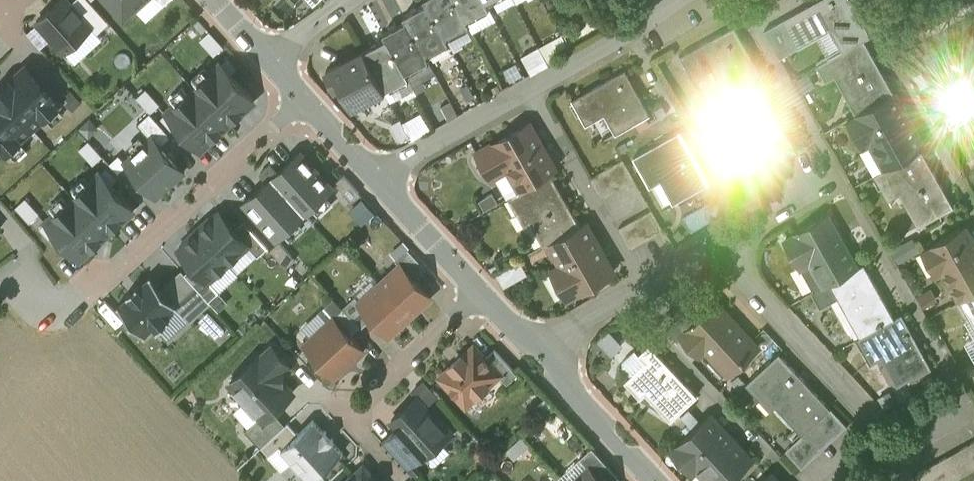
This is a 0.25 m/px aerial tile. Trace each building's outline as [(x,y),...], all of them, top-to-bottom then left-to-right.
[(69,0),(59,0),(37,19),(65,50),(92,25),(69,0)] [(123,18),(143,0),(107,0),(123,18)] [(427,1),(428,1),(446,34),(469,22),(467,16),(466,17),(457,0),(426,0),(427,1)] [(466,17),(467,16),(489,4),(487,0),(457,0),(466,17)] [(851,0),(817,0),(783,19),(798,46),(835,26),(847,48),(864,38),(870,35),(851,0)] [(427,1),(404,13),(407,18),(408,18),(426,52),(449,39),(446,34),(428,1),(427,1)] [(407,18),(384,31),(387,36),(405,69),(406,69),(429,57),(426,52),(408,18),(407,18)] [(734,24),(680,55),(693,78),(710,69),(710,68),(716,64),(729,89),(754,75),(761,71),(734,24)] [(522,53),(530,69),(571,48),(563,32),(522,53)] [(953,47),(954,49),(925,65),(937,88),(967,71),(973,84),(973,35),(953,47)] [(387,36),(364,48),(385,87),(409,74),(406,69),(405,69),(387,36)] [(894,92),(864,38),(847,48),(831,57),(861,111),(894,92)] [(364,48),(340,60),(346,70),(361,99),(385,87),(364,48)] [(221,61),(194,85),(228,123),(255,98),(221,61)] [(27,63),(10,78),(0,87),(0,89),(33,125),(46,114),(46,115),(59,103),(61,101),(27,63)] [(625,68),(572,98),(584,120),(606,107),(619,129),(604,138),(605,139),(651,113),(625,68)] [(361,99),(346,70),(334,76),(349,105),(361,99)] [(937,88),(940,93),(956,84),(967,104),(973,101),(973,84),(967,71),(937,88)] [(729,89),(698,107),(710,129),(738,113),(746,126),(744,127),(752,141),(781,125),(765,95),(764,96),(753,77),(754,76),(754,75),(729,89)] [(228,123),(194,85),(166,110),(200,148),(228,123)] [(150,110),(160,103),(147,86),(138,93),(150,110)] [(0,89),(0,144),(6,150),(8,148),(8,149),(22,137),(21,137),(33,125),(0,89)] [(861,111),(854,115),(884,169),(921,148),(924,146),(894,92),(861,111)] [(963,107),(973,125),(973,101),(967,104),(963,107)] [(400,134),(412,128),(416,135),(433,126),(423,107),(393,123),(400,134)] [(556,169),(529,122),(477,151),(489,172),(490,171),(490,170),(509,159),(525,186),(551,172),(556,169)] [(708,182),(679,131),(634,156),(648,182),(662,173),(677,200),(708,182)] [(785,131),(773,137),(785,158),(796,152),(785,131)] [(186,168),(153,133),(124,160),(156,195),(186,168)] [(785,158),(773,137),(763,143),(775,164),(785,158)] [(763,143),(753,149),(764,170),(775,164),(763,143)] [(954,206),(921,148),(884,169),(875,174),(885,192),(901,183),(924,223),(954,206)] [(764,170),(753,149),(742,155),(754,176),(764,170)] [(302,151),(271,178),(304,216),(335,189),(302,151)] [(754,176),(742,155),(731,161),(743,182),(754,176)] [(101,170),(73,194),(107,232),(135,207),(101,170)] [(613,191),(601,170),(590,176),(602,197),(613,191)] [(580,224),(551,172),(525,186),(508,196),(518,212),(528,206),(549,242),(549,241),(580,224)] [(271,178),(242,204),(275,241),(304,216),(271,178)] [(73,194),(46,219),(78,255),(89,245),(93,245),(107,232),(73,194)] [(219,207),(178,243),(210,280),(252,244),(219,207)] [(652,209),(641,215),(653,236),(664,230),(652,209)] [(653,236),(641,215),(630,221),(642,242),(653,236)] [(811,259),(843,242),(828,215),(785,239),(800,265),(811,259)] [(614,271),(586,221),(580,224),(549,241),(562,265),(563,266),(566,264),(580,288),(577,290),(578,292),(614,271)] [(642,242),(630,221),(619,227),(631,248),(642,242)] [(932,243),(962,298),(973,291),(973,243),(964,225),(932,243)] [(843,242),(811,259),(826,285),(857,267),(843,242)] [(427,268),(408,248),(396,259),(400,264),(401,263),(415,279),(427,268)] [(415,279),(401,263),(400,264),(380,282),(410,315),(431,296),(415,279)] [(894,317),(864,263),(857,267),(826,285),(812,292),(820,306),(842,294),(864,334),(894,317)] [(566,264),(563,266),(562,265),(552,271),(567,298),(578,292),(577,290),(580,288),(566,264)] [(130,293),(119,303),(145,332),(156,322),(159,325),(170,316),(166,312),(176,303),(151,275),(140,284),(138,282),(129,291),(130,293)] [(360,300),(360,301),(373,316),(389,334),(410,315),(380,282),(360,300)] [(962,298),(960,299),(973,324),(973,291),(962,298)] [(356,295),(343,307),(361,326),(373,316),(360,301),(360,300),(356,295)] [(758,347),(717,303),(696,323),(681,336),(682,337),(698,355),(699,354),(697,351),(706,342),(731,370),(728,373),(729,374),(758,347)] [(342,308),(334,316),(349,334),(350,333),(359,326),(342,308)] [(685,312),(666,329),(678,341),(682,337),(681,336),(696,323),(685,312)] [(932,367),(901,313),(894,317),(864,334),(858,338),(872,362),(886,354),(901,381),(899,383),(899,384),(914,375),(914,377),(932,367)] [(334,316),(333,315),(303,342),(335,377),(365,349),(350,333),(349,334),(334,316)] [(609,330),(598,340),(611,354),(622,343),(609,330)] [(697,395),(649,344),(639,354),(645,362),(631,375),(625,381),(640,398),(645,393),(671,420),(697,395)] [(272,345),(261,355),(259,354),(230,380),(261,414),(264,417),(274,409),(293,391),(283,380),(283,369),(289,363),(272,345)] [(474,346),(464,355),(463,354),(451,365),(452,366),(442,376),(463,399),(474,390),(478,395),(490,384),(488,382),(499,373),(485,357),(474,346)] [(518,373),(495,348),(485,357),(499,373),(507,383),(518,373)] [(635,350),(623,361),(622,366),(631,375),(645,362),(639,354),(635,350)] [(831,408),(779,353),(746,384),(747,385),(748,384),(761,399),(772,389),(781,399),(778,402),(805,430),(802,434),(803,435),(804,434),(813,426),(821,417),(831,408)] [(436,416),(417,396),(392,419),(398,426),(410,439),(407,441),(420,455),(422,457),(441,440),(443,442),(454,432),(438,414),(436,416)] [(847,426),(831,409),(831,408),(821,417),(838,435),(847,426)] [(274,409),(264,417),(261,414),(245,428),(261,445),(262,445),(286,422),(274,409)] [(709,415),(676,446),(697,469),(701,464),(717,480),(729,480),(752,460),(709,415)] [(838,435),(821,417),(813,426),(829,443),(838,435)] [(282,447),(281,448),(282,449),(283,449),(292,459),(291,459),(291,460),(292,459),(300,468),(300,469),(301,469),(310,479),(311,480),(343,451),(342,449),(342,450),(332,440),(334,438),(325,428),(324,430),(314,420),(315,419),(314,418),(299,432),(282,447)] [(286,422),(262,445),(269,453),(279,444),(282,447),(299,432),(288,420),(286,422)] [(398,426),(382,441),(406,467),(420,455),(407,441),(410,439),(398,426)] [(829,443),(813,426),(804,434),(820,451),(829,443)] [(820,451),(804,434),(803,435),(795,442),(811,460),(820,451)] [(811,460),(795,442),(786,451),(802,468),(811,460)] [(969,443),(959,449),(970,470),(973,468),(973,452),(969,443)] [(592,447),(580,458),(589,468),(590,469),(602,458),(592,447)] [(959,449),(948,455),(960,476),(970,470),(959,449)] [(948,455),(938,461),(949,480),(951,480),(960,476),(948,455)] [(559,477),(562,480),(575,480),(589,468),(580,458),(559,477)] [(927,467),(935,480),(949,480),(938,461),(927,467)] [(364,465),(346,480),(378,480),(364,465)] [(927,467),(916,473),(920,480),(935,480),(927,467)] [(589,468),(575,480),(601,480),(590,469),(589,468)]
